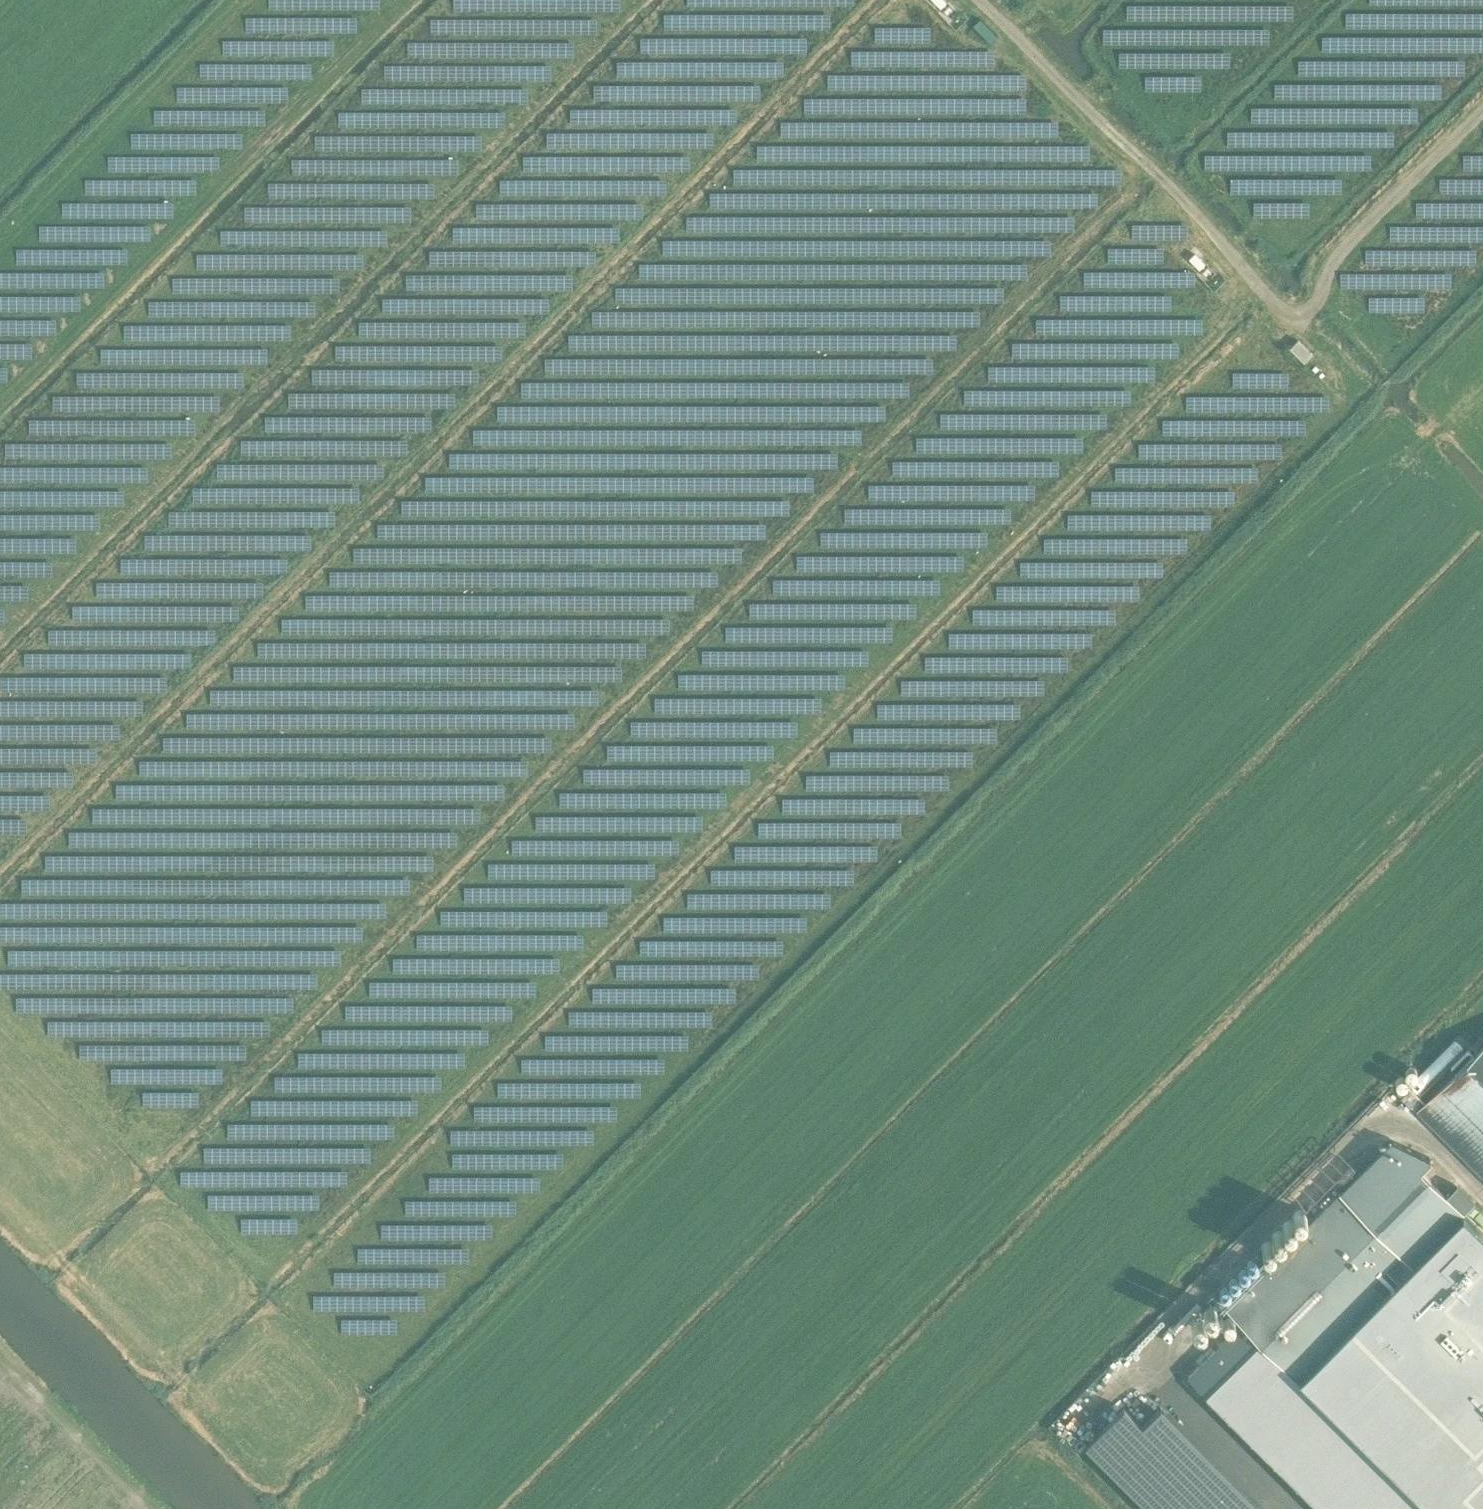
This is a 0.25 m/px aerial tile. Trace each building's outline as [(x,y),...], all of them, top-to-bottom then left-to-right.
[(944,0),(933,0),(941,8),(946,2),(944,0)] [(1199,269),(1205,263),(1195,253),(1189,259),(1199,269)] [(1312,354),(1297,339),(1289,348),(1303,363),(1312,354)] [(1416,1110),(1482,1177),(1482,1042),(1416,1110)] [(1187,1377),(1204,1393),(1259,1339),(1260,1339),(1297,1377),(1298,1378),(1430,1508),(1482,1508),(1482,1232),(1462,1211),(1419,1169),(1431,1157),(1390,1141),(1374,1157),(1359,1172),(1339,1191),(1314,1217),(1227,1304),(1225,1305),(1227,1307),(1240,1320),(1242,1322),(1210,1354),(1187,1377)] [(1204,1393),(1320,1508),(1430,1508),(1298,1378),(1297,1377),(1260,1339),(1259,1339),(1204,1393)] [(1085,1445),(1148,1508),(1263,1508),(1160,1406),(1142,1424),(1124,1406),(1085,1445)]
